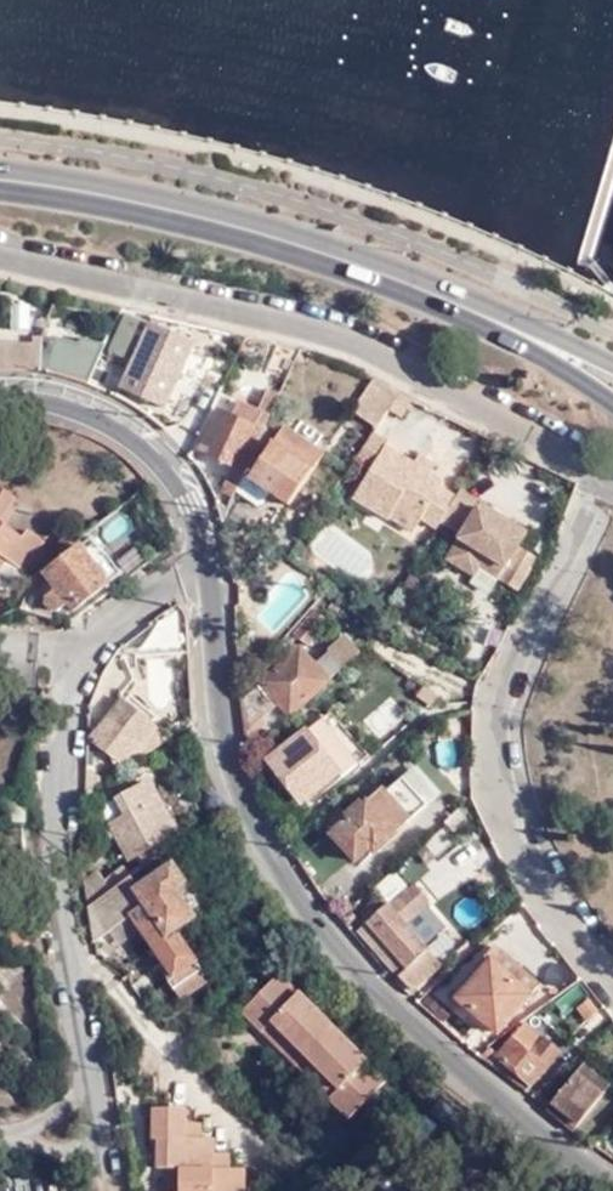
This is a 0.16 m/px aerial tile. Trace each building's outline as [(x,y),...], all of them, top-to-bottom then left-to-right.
[(163,411),(190,348),(124,319),(109,355),(130,364),(119,392),(163,411)] [(216,350),(221,330),(196,325),(191,342),(216,350)] [(36,374),(36,337),(0,337),(0,373),(36,374)] [(41,375),(85,389),(98,359),(103,346),(77,339),(74,345),(52,339),(41,375)] [(392,370),(368,359),(346,391),(368,405),(392,370)] [(406,378),(392,370),(381,386),(395,394),(406,378)] [(265,413),(274,392),(261,386),(251,407),(265,413)] [(223,420),(210,414),(201,432),(200,437),(192,452),(230,468),(237,471),(252,433),(255,434),(265,413),(251,407),(232,399),(223,420)] [(245,460),(267,473),(286,485),(322,434),(280,409),(269,427),(261,423),(255,434),(245,460)] [(365,409),(347,437),(363,447),(377,423),(378,424),(381,420),(365,409)] [(432,499),(448,475),(433,465),(436,460),(421,451),(405,440),(378,424),(377,423),(363,447),(347,474),(380,494),(386,487),(409,501),(414,495),(429,504),(432,499)] [(192,452),(200,437),(176,426),(170,440),(176,447),(181,453),(188,462),(192,452)] [(405,440),(421,451),(426,443),(410,434),(405,440)] [(245,460),(240,472),(259,485),(267,473),(245,460)] [(237,471),(230,468),(228,473),(224,472),(217,487),(222,488),(220,492),(225,495),(227,496),(229,497),(235,482),(240,472),(237,471)] [(520,510),(451,468),(448,475),(432,499),(456,512),(440,537),(467,553),(480,534),(500,546),(493,557),(512,568),(530,536),(513,525),(520,510)] [(14,500),(0,490),(0,518),(14,500)] [(335,525),(317,549),(353,577),(371,553),(335,525)] [(20,573),(40,546),(24,534),(18,540),(0,526),(0,565),(4,560),(20,573)] [(487,565),(493,557),(500,546),(480,534),(467,553),(487,565)] [(121,579),(92,542),(44,579),(55,592),(46,600),(46,607),(53,617),(60,618),(69,610),(73,613),(121,579)] [(20,573),(4,560),(0,565),(0,592),(3,594),(20,573)] [(301,578),(283,606),(300,619),(320,592),(301,578)] [(316,631),(303,643),(320,660),(332,646),(316,631)] [(320,660),(303,643),(292,633),(280,638),(275,652),(259,669),(286,696),(320,660)] [(90,727),(118,748),(152,708),(121,681),(132,667),(125,649),(117,657),(105,676),(101,685),(91,710),(91,717),(90,727)] [(275,684),(259,669),(241,689),(243,718),(248,737),(266,719),(260,700),(275,684)] [(318,699),(319,700),(354,745),(362,739),(326,692),(318,699)] [(319,700),(266,741),(298,781),(333,754),(337,758),(354,745),(319,700)] [(88,754),(86,768),(98,761),(88,754)] [(384,761),(377,768),(403,797),(410,791),(384,761)] [(159,844),(168,838),(162,828),(177,814),(156,772),(143,763),(113,779),(128,803),(108,815),(119,831),(127,828),(137,842),(145,853),(159,844)] [(403,797),(377,768),(361,782),(360,780),(355,785),(353,783),(341,794),(344,797),(326,812),(349,838),(364,825),(369,829),(388,813),(387,811),(403,797)] [(437,805),(455,789),(444,776),(425,792),(437,805)] [(344,797),(341,794),(333,784),(316,800),(326,812),(344,797)] [(23,826),(25,806),(11,805),(12,825),(23,826)] [(127,828),(119,831),(130,847),(137,842),(127,828)] [(429,842),(452,886),(497,862),(482,834),(452,850),(443,834),(429,842)] [(167,855),(159,844),(145,853),(153,864),(167,855)] [(174,876),(193,903),(208,894),(178,849),(170,854),(182,871),(174,876)] [(118,871),(128,865),(121,853),(101,866),(94,857),(81,866),(82,893),(86,893),(118,871)] [(174,916),(186,908),(193,903),(174,876),(182,871),(170,854),(167,855),(153,864),(136,875),(132,879),(140,891),(132,896),(130,905),(138,915),(151,908),(164,922),(174,916)] [(368,877),(376,887),(386,878),(397,868),(389,859),(368,877)] [(118,871),(86,893),(105,922),(130,905),(132,896),(140,891),(132,879),(136,875),(128,865),(118,871)] [(388,881),(426,922),(435,915),(399,874),(388,881)] [(368,877),(347,895),(355,904),(376,887),(368,877)] [(440,937),(426,922),(388,881),(386,878),(376,887),(355,904),(409,964),(440,937)] [(86,893),(82,893),(85,934),(105,922),(86,893)] [(195,949),(174,916),(164,922),(151,908),(138,915),(169,966),(195,949)] [(499,939),(532,971),(541,962),(500,923),(491,932),(499,939)] [(494,1006),(532,971),(499,939),(462,975),(494,1006)] [(195,949),(169,966),(162,970),(174,987),(205,966),(195,949)] [(244,1002),(265,1022),(273,1013),(307,1045),(335,1016),(299,983),(296,984),(277,965),(244,1002)] [(588,980),(575,990),(585,1002),(598,993),(588,980)] [(499,1031),(492,1040),(526,1066),(556,1028),(523,1002),(499,1031)] [(273,1013),(265,1022),(299,1054),(307,1045),(273,1013)] [(335,1016),(307,1045),(342,1078),(334,1088),(353,1106),(387,1069),(367,1050),(368,1046),(335,1016)] [(488,1022),(481,1031),(492,1040),(499,1031),(488,1022)] [(577,1047),(546,1083),(571,1102),(601,1067),(577,1047)] [(191,1102),(159,1103),(161,1190),(250,1190),(249,1163),(225,1163),(224,1132),(191,1132),(191,1102)] [(327,1176),(309,1190),(339,1190),(327,1176)]
